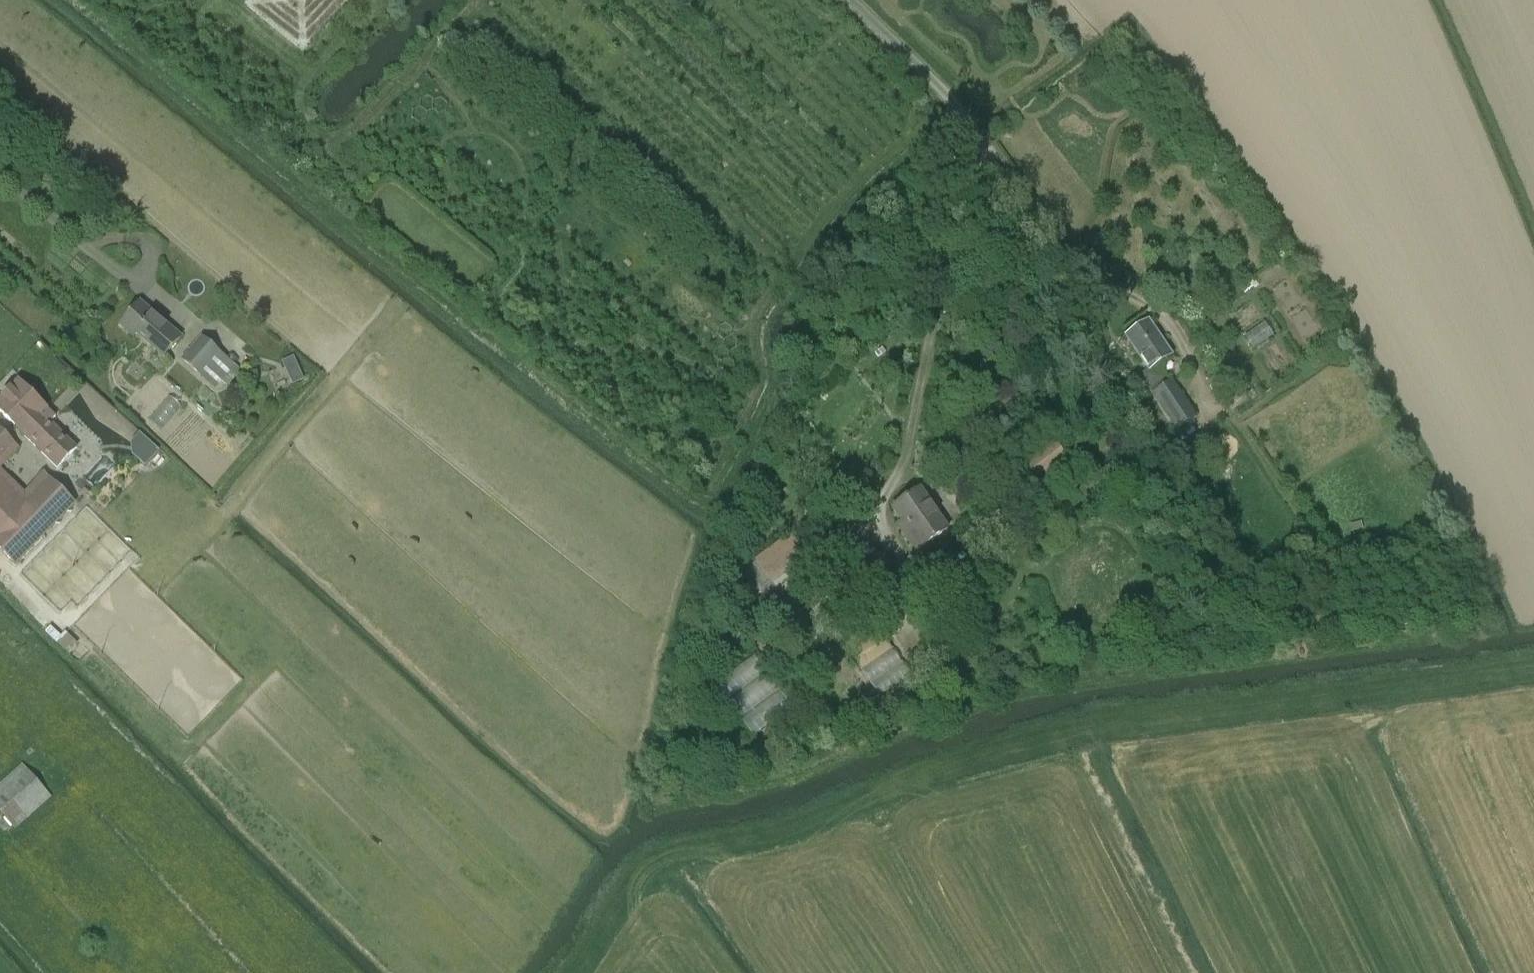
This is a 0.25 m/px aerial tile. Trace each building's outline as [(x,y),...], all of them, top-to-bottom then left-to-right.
[(180,337),(140,302),(120,325),(133,337),(136,334),(163,357),(180,337)] [(1148,371),(1139,377),(1151,394),(1150,394),(1175,431),(1197,417),(1172,380),(1170,381),(1159,365),(1172,355),(1148,320),(1125,335),(1148,371)] [(227,388),(228,387),(241,371),(228,360),(200,336),(180,359),(208,386),(208,385),(215,389),(215,390),(221,383),(227,388)] [(297,355),(284,361),(294,385),(308,380),(297,355)] [(0,401),(0,413),(57,468),(76,448),(50,423),(55,418),(19,381),(13,387),(0,401)] [(13,444),(0,432),(0,457),(13,444)] [(147,467),(160,453),(140,434),(134,441),(134,456),(147,467)] [(1040,479),(1066,459),(1054,446),(1050,441),(1017,467),(1033,485),(1040,479)] [(24,504),(0,480),(0,551),(15,566),(75,505),(48,479),(24,504)] [(920,489),(892,508),(906,530),(902,533),(915,552),(948,530),(920,489)] [(754,561),(776,591),(780,596),(819,566),(817,563),(823,559),(811,542),(805,546),(794,531),(754,561)] [(861,670),(891,649),(871,620),(841,640),(861,670)] [(22,764),(0,784),(0,809),(16,828),(51,796),(22,764)]
